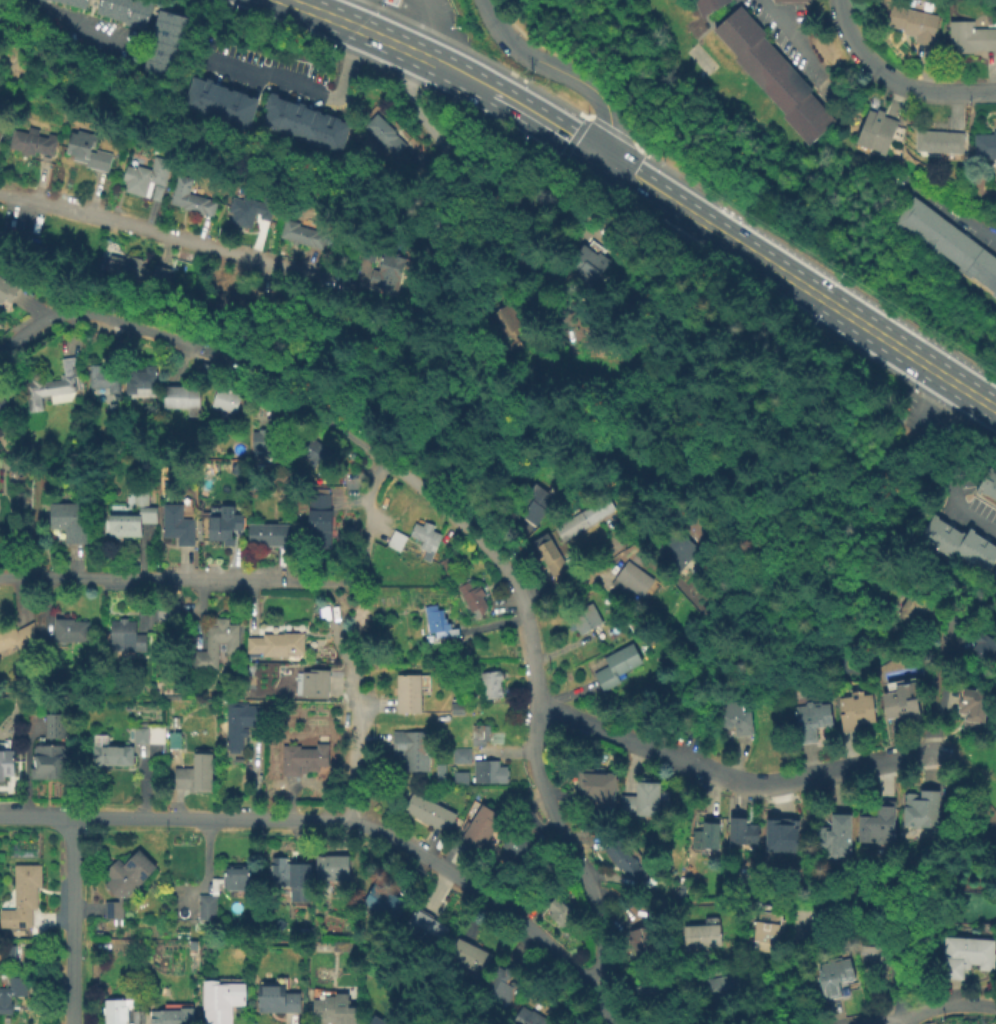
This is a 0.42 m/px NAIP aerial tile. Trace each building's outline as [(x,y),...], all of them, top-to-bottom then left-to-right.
[(83,9),(54,0),(86,0),(83,9)] [(94,13),(98,0),(150,0),(153,1),(144,32),(122,25),(123,21),(94,13)] [(701,16),(694,0),(731,0),(731,1),(701,16)] [(930,47),(913,43),(914,38),(902,35),(903,31),(884,26),(889,5),(937,16),(930,47)] [(806,144),(779,115),(783,112),(734,58),(737,56),(713,30),(739,6),(764,33),(761,35),(810,88),(806,92),(832,120),(806,144)] [(139,74),(158,10),(186,18),(168,82),(139,74)] [(970,30),(995,30),(995,51),(973,51),(973,55),(948,56),(948,23),(970,23),(970,30)] [(246,130),(180,108),(191,76),(257,98),(246,130)] [(339,156),(260,127),(266,109),(261,107),(267,91),(276,94),(275,97),(350,125),(339,156)] [(885,156),(853,144),(866,110),(874,113),(875,109),(884,112),(882,117),(897,122),(885,156)] [(405,146),(394,158),(360,126),(371,114),(405,146)] [(33,156),(6,148),(11,129),(26,133),(28,126),(38,129),(36,135),(45,138),(47,133),(56,135),(50,154),(35,150),(33,156)] [(107,172),(70,162),(72,155),(64,153),(69,132),(75,134),(76,129),(97,134),(93,149),(112,154),(107,172)] [(961,154),(913,152),(914,131),(962,133),(961,154)] [(991,131),(995,131),(995,159),(972,159),(972,135),(991,135),(991,131)] [(122,192),(125,183),(118,181),(123,166),(133,169),(134,164),(149,169),(153,155),(172,160),(164,188),(147,183),(143,198),(122,192)] [(211,218),(167,205),(177,173),(192,178),(187,194),(216,202),(211,218)] [(911,197),(995,261),(995,301),(988,295),(991,292),(971,276),(968,281),(954,270),(957,267),(937,252),(935,256),(921,245),(923,243),(903,228),(900,231),(891,224),(911,197)] [(267,222),(257,219),(258,215),(253,214),(248,230),(227,224),(230,214),(225,213),(229,198),(240,201),(241,198),(260,203),(261,200),(272,203),(267,222)] [(323,251),(277,239),(283,219),(298,223),(297,227),(327,235),(323,251)] [(371,262),(356,258),(361,239),(376,244),(371,262)] [(594,291),(563,266),(580,244),(594,256),(597,253),(614,266),(594,291)] [(397,280),(374,273),(382,250),(405,257),(397,280)] [(171,271),(165,295),(103,278),(108,257),(122,261),(124,256),(141,261),(140,268),(151,271),(152,266),(171,271)] [(2,302),(0,305),(0,277),(19,289),(9,306),(2,302)] [(508,358),(503,349),(512,343),(507,337),(499,342),(485,319),(506,306),(530,344),(508,358)] [(28,414),(23,380),(42,378),(42,383),(64,380),(61,360),(76,358),(81,393),(41,399),(43,411),(28,414)] [(126,397),(126,366),(154,365),(154,389),(143,390),(143,396),(126,397)] [(107,398),(108,388),(88,388),(88,366),(99,366),(99,372),(119,372),(119,398),(107,398)] [(233,415),(208,406),(215,386),(240,395),(233,415)] [(187,419),(187,410),(161,409),(161,388),(199,389),(198,419),(187,419)] [(14,406),(0,419),(0,390),(14,406)] [(108,406),(117,406),(117,415),(108,415),(108,406)] [(319,470),(291,447),(305,430),(333,452),(319,470)] [(249,453),(249,433),(276,433),(276,453),(249,453)] [(988,467),(995,472),(995,505),(973,491),(988,467)] [(533,527),(518,516),(525,507),(519,502),(533,483),(554,500),(533,527)] [(155,524),(140,524),(140,539),(106,539),(106,515),(138,515),(138,507),(132,507),(132,490),(147,491),(147,507),(155,507),(155,524)] [(329,542),(304,542),(305,509),(307,510),(307,490),(326,490),(326,511),(329,511),(329,542)] [(561,544),(552,529),(605,496),(614,511),(561,544)] [(85,545),(62,545),(62,530),(48,530),(48,504),(77,503),(78,527),(85,527),(85,545)] [(193,547),(176,547),(176,539),(162,539),(162,505),(180,505),(180,520),(193,520),(193,547)] [(233,548),(220,548),(220,541),(207,541),(206,517),(218,517),(218,507),(231,506),(232,514),(240,514),(241,533),(233,533),(233,548)] [(967,528),(995,546),(995,555),(984,573),(953,552),(948,560),(916,538),(931,515),(962,535),(967,528)] [(247,548),(247,526),(276,526),(276,521),(291,522),(291,548),(247,548)] [(429,565),(419,561),(423,552),(417,550),(420,543),(406,537),(412,523),(421,527),(423,522),(433,526),(431,531),(441,536),(429,565)] [(385,545),(399,550),(405,535),(391,529),(385,545)] [(675,576),(657,560),(666,549),(660,544),(673,529),(698,550),(675,576)] [(549,578),(540,561),(535,563),(528,551),(550,539),(566,569),(549,578)] [(456,571),(449,575),(441,561),(448,557),(456,571)] [(640,598),(627,589),(623,595),(608,585),(624,562),(652,581),(640,598)] [(473,621),(456,588),(465,583),(469,591),(475,588),(476,591),(479,589),(483,596),(480,598),(485,608),(481,611),(482,613),(479,615),(480,618),(473,621)] [(931,622),(924,618),(917,631),(894,617),(910,590),(939,608),(931,622)] [(179,603),(180,620),(159,621),(159,603),(179,603)] [(578,636),(567,615),(588,603),(600,624),(578,636)] [(457,638),(433,640),(432,634),(425,635),(422,607),(434,606),(435,612),(440,611),(441,620),(444,620),(445,624),(451,624),(451,629),(457,629),(457,638)] [(87,643),(52,642),(53,619),(74,619),(74,623),(88,623),(87,643)] [(146,652),(108,652),(108,622),(117,622),(117,619),(127,619),(127,622),(136,622),(136,635),(146,635),(146,652)] [(189,672),(189,653),(205,652),(204,620),(227,620),(227,626),(237,626),(237,654),(225,654),(225,643),(216,643),(216,672),(189,672)] [(32,637),(0,652),(0,628),(10,623),(14,632),(32,624),(32,637)] [(979,631),(995,642),(995,666),(992,672),(966,655),(974,644),(971,642),(979,631)] [(302,656),(289,656),(289,660),(245,659),(246,640),(261,640),(261,636),(282,637),(282,634),(302,635),(302,656)] [(601,693),(592,675),(606,667),(602,658),(630,644),(640,663),(615,676),(619,683),(601,693)] [(883,673),(880,658),(898,654),(901,669),(883,673)] [(327,671),(326,699),(299,698),(300,674),(307,674),(307,670),(327,671)] [(501,698),(482,701),(478,674),(498,672),(501,698)] [(419,713),(394,713),(394,676),(426,676),(426,690),(419,690),(419,713)] [(919,722),(887,729),(880,695),(886,694),(884,684),(907,679),(911,699),(914,698),(919,722)] [(960,732),(961,720),(965,720),(966,714),(955,712),(957,694),(961,695),(962,688),(986,691),(982,725),(975,724),(974,734),(960,732)] [(875,723),(854,726),(855,732),(841,734),(836,699),(849,697),(848,692),(861,690),(861,696),(871,694),(875,723)] [(751,735),(733,737),(733,730),(719,732),(717,716),(722,716),(721,703),(739,701),(740,712),(748,711),(751,735)] [(831,729),(814,730),(816,744),(796,746),(793,708),(803,707),(803,703),(819,702),(820,706),(829,705),(831,729)] [(462,716),(449,716),(449,703),(462,703),(462,716)] [(243,754),(224,753),(225,705),(262,706),(262,729),(249,729),(249,738),(243,738),(243,754)] [(63,739),(44,739),(44,715),(63,715),(63,739)] [(181,727),(172,728),(173,718),(180,718),(181,727)] [(163,745),(133,744),(133,730),(126,730),(126,721),(138,721),(138,727),(163,727),(163,745)] [(487,742),(483,742),(483,747),(470,747),(470,727),(487,727),(487,742)] [(426,772),(400,772),(400,755),(390,755),(390,732),(427,732),(426,772)] [(179,749),(167,749),(167,734),(179,734),(179,749)] [(280,777),(280,746),(298,746),(298,750),(312,750),(312,744),(326,744),(326,767),(316,767),(316,773),(298,772),(298,777),(280,777)] [(28,780),(28,769),(32,769),(32,745),(65,745),(66,780),(28,780)] [(132,766),(90,766),(90,747),(132,747),(132,766)] [(2,784),(0,784),(0,750),(12,750),(11,776),(2,776),(2,784)] [(468,765),(450,766),(450,750),(468,750),(468,765)] [(210,790),(172,790),(172,769),(190,769),(190,754),(210,754),(210,790)] [(507,785),(472,785),(472,762),(497,762),(497,768),(506,768),(507,785)] [(466,773),(466,787),(451,787),(452,773),(466,773)] [(613,774),(612,812),(592,812),(593,800),(577,800),(577,774),(613,774)] [(617,815),(618,797),(633,797),(633,782),(637,782),(637,777),(648,778),(648,783),(659,783),(658,816),(617,815)] [(269,800),(269,780),(285,780),(285,800),(269,800)] [(936,828),(901,827),(902,795),(918,796),(919,790),(938,791),(936,828)] [(445,834),(401,812),(411,793),(454,815),(445,834)] [(856,845),(857,817),(875,817),(875,802),(894,802),(893,845),(856,845)] [(456,840),(479,805),(495,815),(491,822),(496,825),(478,854),(456,840)] [(849,859),(822,859),(822,852),(812,851),(812,827),(829,827),(829,815),(849,815),(849,859)] [(717,850),(690,849),(690,832),(701,832),(701,816),(718,817),(717,850)] [(727,847),(728,818),(744,819),(744,826),(759,827),(759,848),(727,847)] [(765,819),(778,819),(778,823),(792,824),(791,827),(796,827),(795,852),(763,851),(765,819)] [(495,854),(508,832),(531,846),(518,867),(495,854)] [(635,888),(628,876),(625,878),(620,870),(616,873),(599,846),(618,834),(639,867),(645,863),(654,876),(635,888)] [(114,904),(117,901),(102,886),(108,881),(102,875),(116,860),(121,865),(135,851),(154,869),(120,905),(120,920),(103,920),(102,904),(114,904)] [(347,882),(314,882),(313,857),(346,856),(347,882)] [(308,891),(286,892),(286,886),(270,887),(269,858),(285,858),(285,865),(307,864),(308,891)] [(30,930),(0,930),(0,911),(13,911),(13,866),(40,866),(40,890),(36,890),(36,911),(30,911),(30,930)] [(196,924),(196,897),(209,896),(209,879),(223,879),(222,867),(250,867),(250,898),(226,899),(225,891),(222,891),(222,884),(216,884),(216,898),(214,898),(214,923),(196,924)] [(405,903),(391,924),(359,904),(373,882),(405,903)] [(538,918),(553,900),(582,923),(567,941),(538,918)] [(750,952),(755,904),(771,906),(770,915),(779,916),(778,922),(783,923),(779,955),(750,952)] [(450,931),(437,953),(403,933),(416,911),(450,931)] [(897,925),(911,942),(932,925),(924,916),(913,925),(907,917),(897,925)] [(682,951),(681,928),(703,927),(702,920),(717,920),(719,949),(682,951)] [(635,962),(630,947),(627,948),(624,939),(627,938),(625,932),(647,925),(657,955),(635,962)] [(991,974),(977,973),(977,966),(970,966),(969,972),(962,972),(961,982),(941,981),(943,938),(992,941),(991,974)] [(482,977),(447,960),(456,940),(491,957),(482,977)] [(349,943),(350,953),(334,953),(334,943),(349,943)] [(857,969),(860,945),(894,950),(891,973),(857,969)] [(848,1000),(838,1003),(836,997),(822,1000),(814,965),(848,957),(854,983),(845,985),(848,1000)] [(515,990),(503,1010),(479,995),(497,967),(511,975),(506,985),(515,990)] [(705,982),(740,974),(745,1001),(710,1009),(705,982)] [(11,1017),(0,1017),(0,990),(1,990),(1,983),(8,983),(8,979),(26,979),(26,998),(11,998),(11,1017)] [(230,1007),(231,1023),(202,1023),(200,981),(243,980),(244,1007),(230,1007)] [(298,1014),(257,1014),(257,986),(283,986),(283,994),(298,994),(298,1014)] [(331,1023),(311,1023),(311,1001),(322,1001),(322,997),(326,997),(326,993),(333,993),(333,995),(346,995),(346,1004),(354,1004),(354,1023),(331,1023)] [(125,1011),(125,1023),(103,1023),(102,1002),(130,1001),(130,1010),(125,1011)] [(189,1006),(189,1023),(148,1023),(148,1012),(162,1012),(162,1006),(189,1006)] [(549,1023),(548,1023),(510,1023),(521,1006),(549,1023)] [(142,1013),(142,1023),(131,1023),(131,1013),(142,1013)] [(371,1015),(367,1023),(389,1023),(371,1015)]
